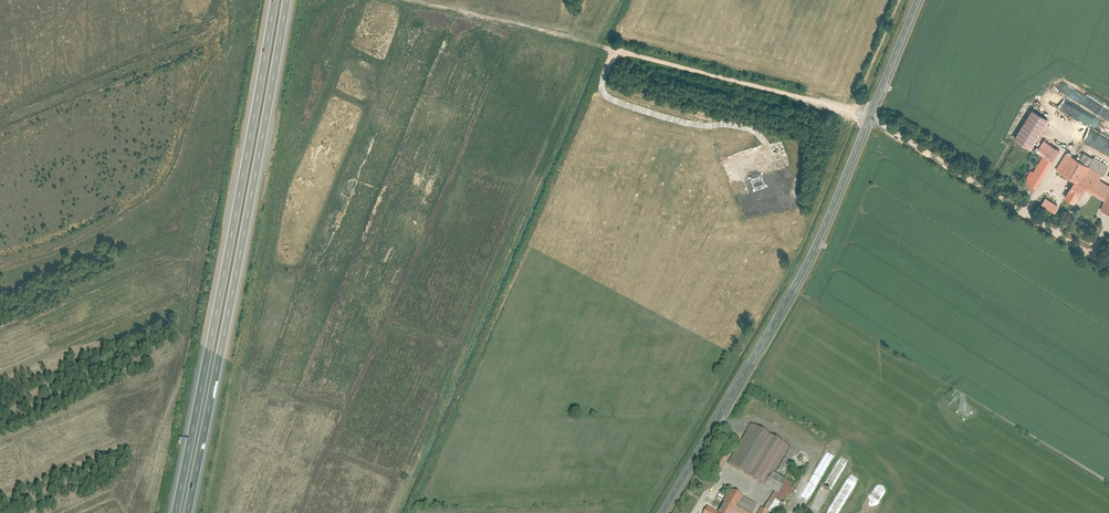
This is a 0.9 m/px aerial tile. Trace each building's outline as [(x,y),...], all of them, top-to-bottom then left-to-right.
[(1016,139),(1031,148),(1048,119),(1033,110),(1016,139)] [(1089,124),(1098,127),(1101,118),(1093,115),(1093,117),(1095,117),(1094,121),(1093,121),(1092,123),(1090,122),(1089,124)] [(1025,182),(1036,188),(1060,150),(1045,140),(1037,152),(1044,156),(1034,173),(1031,171),(1025,182)] [(1105,200),(1101,210),(1108,213),(1108,186),(1099,180),(1103,174),(1089,166),(1093,158),(1084,152),(1079,160),(1067,153),(1057,169),(1074,180),(1073,182),(1074,183),(1066,197),(1074,202),(1078,196),(1079,197),(1085,188),(1105,200)] [(1046,198),(1043,206),(1058,212),(1061,204),(1046,198)] [(731,454),(725,464),(772,492),(776,494),(785,479),(772,472),(787,446),(749,423),(731,454)] [(717,476),(725,464),(731,454),(723,449),(709,471),(717,476)] [(772,492),(763,508),(773,512),(791,483),(785,479),(776,494),(772,492)] [(735,512),(737,512),(750,512),(756,504),(728,488),(714,512),(734,512),(735,512)] [(821,502),(823,503),(828,493),(826,492),(824,495),(824,494),(822,499),(818,496),(813,504),(818,507),(821,502)]
